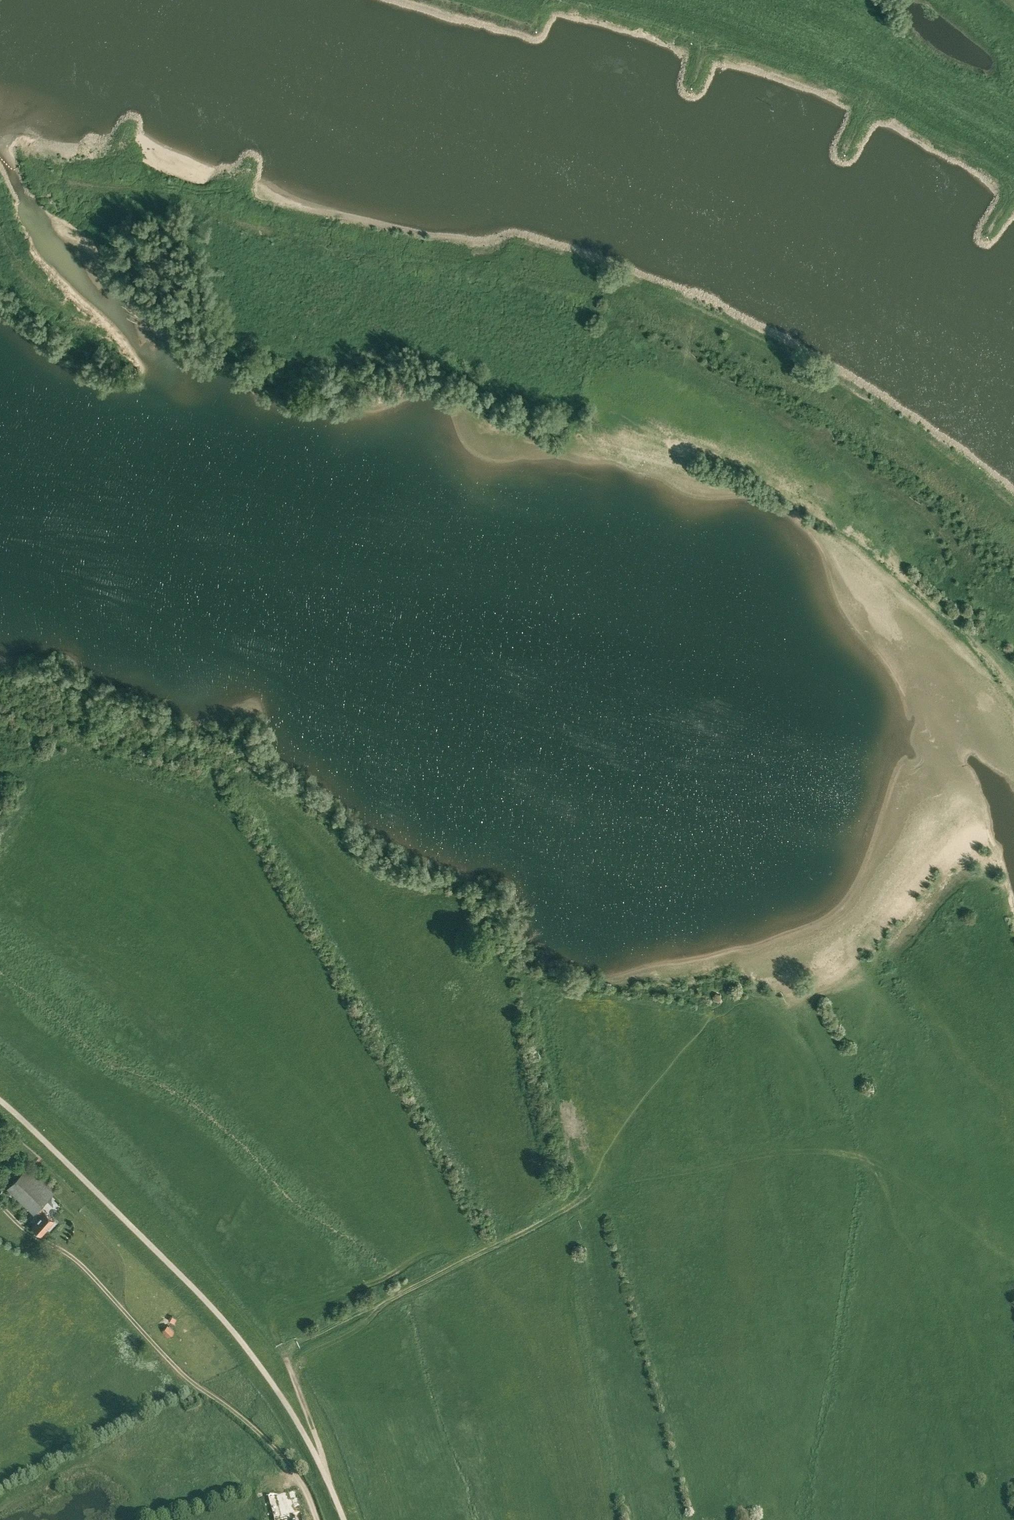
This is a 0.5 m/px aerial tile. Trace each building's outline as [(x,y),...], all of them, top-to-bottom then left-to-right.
[(57,1189),(30,1163),(7,1187),(34,1213),(36,1211),(41,1216),(32,1225),(41,1233),(54,1219),(45,1211),(46,1210),(41,1206),(57,1189)] [(178,1317),(172,1314),(169,1319),(175,1322),(178,1317)] [(161,1330),(168,1337),(174,1331),(168,1324),(161,1330)] [(273,1519),(305,1519),(297,1488),(267,1496),(273,1519)]
